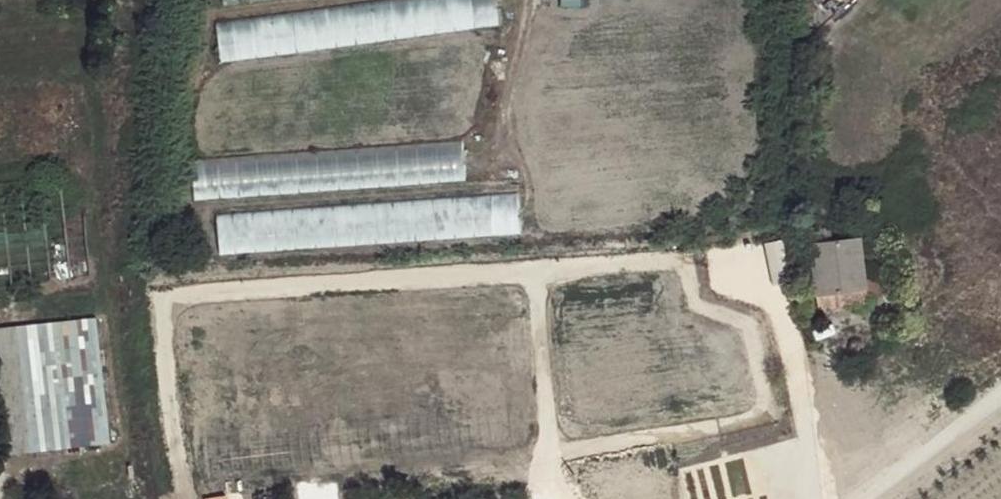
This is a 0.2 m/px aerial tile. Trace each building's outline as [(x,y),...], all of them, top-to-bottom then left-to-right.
[(221,19),(226,59),(505,23),(502,0),(367,0),(221,19)] [(467,141),(196,159),(198,197),(470,179),(467,141)] [(497,193),(221,212),(224,251),(500,233),(497,193)] [(866,289),(865,280),(861,239),(810,245),(816,295),(866,289)] [(867,298),(879,297),(876,279),(865,280),(866,289),(867,298)] [(818,309),(868,303),(867,298),(866,289),(816,295),(818,309)] [(19,322),(30,450),(116,442),(104,314),(19,322)]
